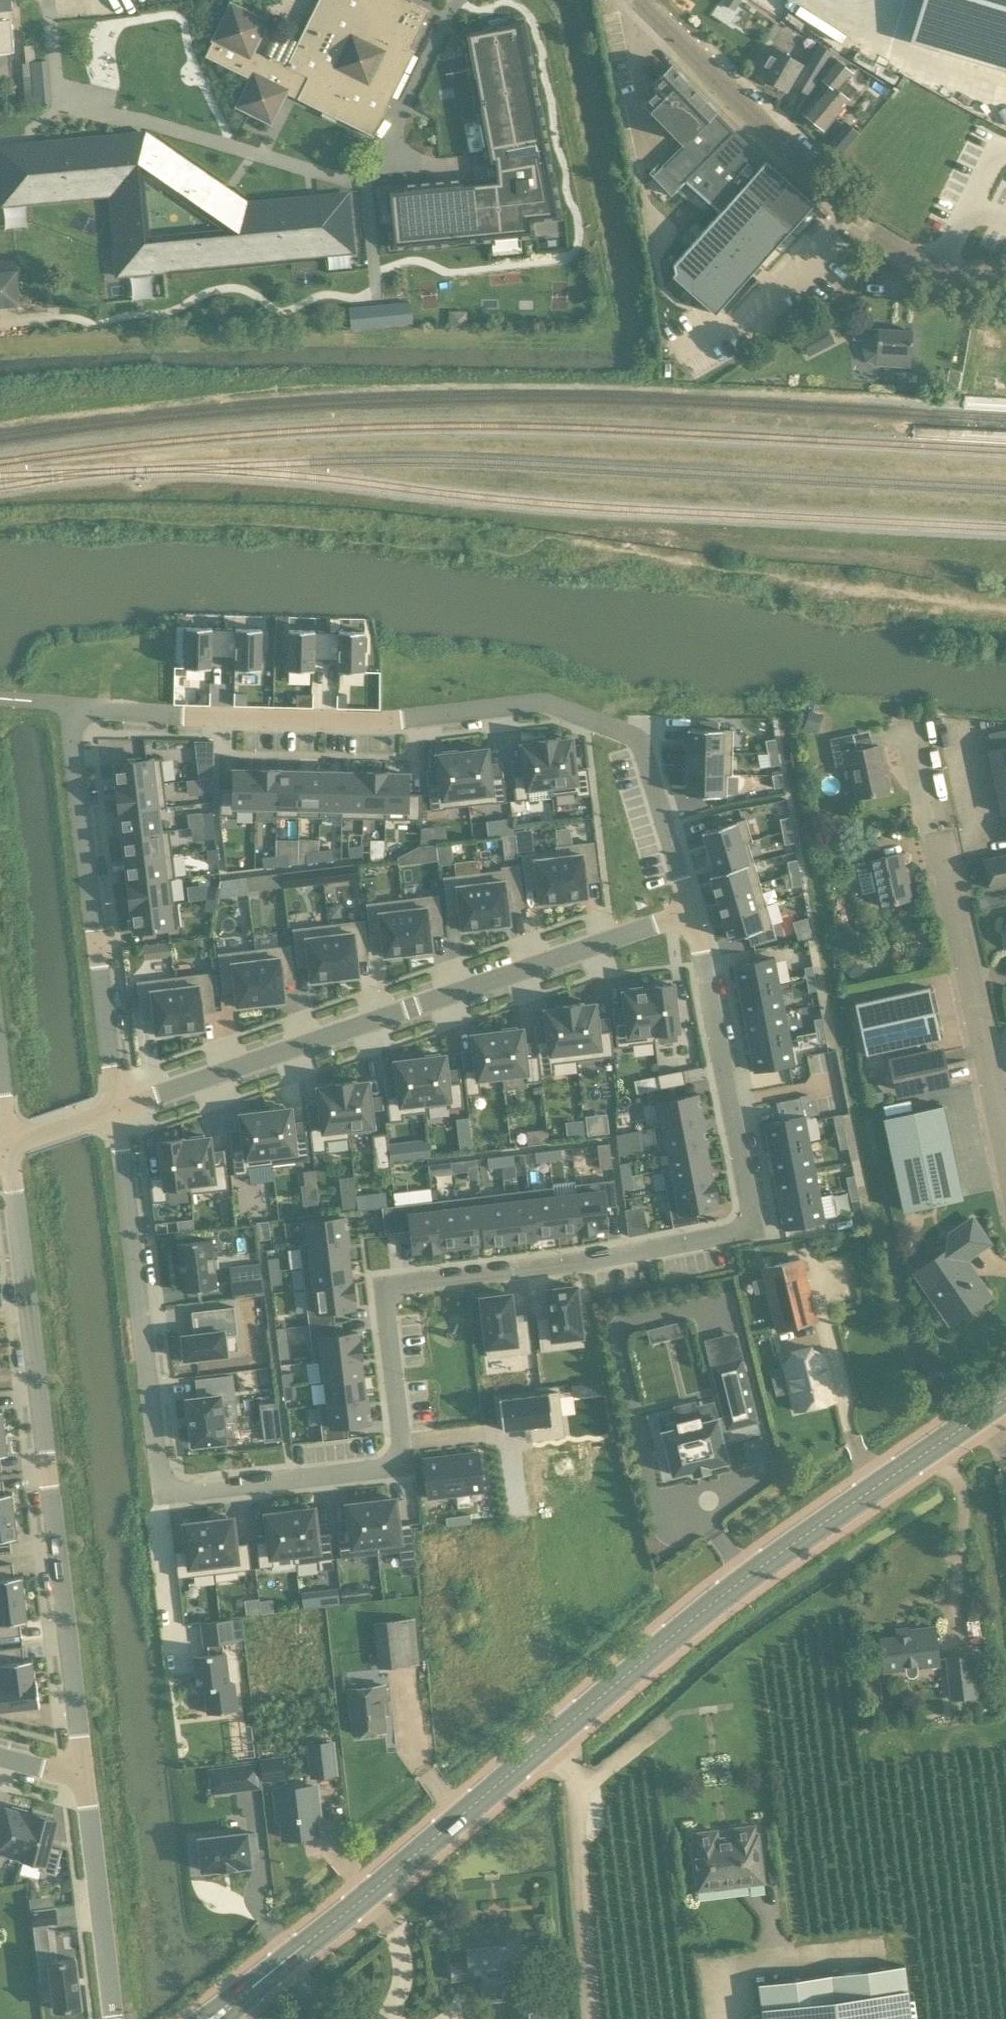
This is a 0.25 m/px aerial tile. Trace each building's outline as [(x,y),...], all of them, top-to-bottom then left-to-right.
[(14,52),(10,9),(12,9),(11,0),(0,0),(0,53),(14,52)] [(206,55),(234,69),(252,78),(238,105),(237,106),(271,123),(288,89),(299,95),(297,99),(337,118),(369,134),(373,136),(393,95),(416,50),(411,48),(430,10),(410,0),(319,0),(287,63),(272,55),(270,58),(254,50),(269,21),(254,13),(245,9),(232,2),(217,32),(206,55)] [(726,3),(738,11),(745,0),(728,0),(726,3)] [(910,42),(1005,71),(1005,0),(922,0),(910,42)] [(756,10),(746,3),(743,6),(754,14),(756,10)] [(402,188),(387,189),(393,247),(407,245),(407,246),(454,242),(454,241),(479,238),(479,240),(491,238),(520,236),(532,235),(531,219),(559,217),(551,175),(550,175),(547,158),(548,157),(539,107),(537,107),(533,82),(534,82),(522,21),(464,32),(472,78),(473,78),(478,104),(477,104),(480,120),(485,149),(488,164),(494,164),(495,179),(475,181),(463,182),(463,181),(402,187),(402,188)] [(797,47),(798,46),(811,53),(817,43),(780,25),(771,43),(781,49),(785,41),(797,47)] [(808,94),(818,78),(833,52),(818,43),(792,85),(808,94)] [(785,91),(802,64),(770,45),(754,72),(785,91)] [(843,81),(845,79),(851,71),(834,58),(820,76),(827,82),(802,112),(824,130),(848,99),(855,90),(843,81)] [(23,64),(27,104),(51,101),(47,62),(23,64)] [(717,112),(707,102),(674,67),(657,83),(661,88),(646,103),(685,143),(714,115),(717,112)] [(165,91),(162,100),(184,106),(186,97),(165,91)] [(209,122),(214,114),(198,104),(193,112),(209,122)] [(714,314),(814,206),(714,115),(685,143),(652,175),(676,200),(688,188),(720,217),(674,268),(675,273),(672,275),(714,314)] [(824,145),(838,156),(858,131),(844,120),(824,145)] [(134,134),(94,137),(37,142),(37,150),(0,154),(0,184),(1,197),(28,195),(28,202),(111,194),(116,248),(114,248),(116,276),(162,272),(161,269),(326,254),(325,246),(352,244),(350,229),(351,229),(350,215),(349,215),(348,201),(333,202),(308,204),(307,197),(249,202),(247,203),(157,141),(135,143),(134,134)] [(1,318),(0,307),(20,305),(18,269),(4,270),(0,271),(0,318),(1,318)] [(410,302),(350,308),(352,328),(412,322),(410,302)] [(851,339),(865,340),(865,351),(865,355),(866,358),(868,360),(871,362),(874,363),(877,363),(910,365),(912,330),(877,328),(877,329),(875,329),(875,328),(870,328),(870,327),(851,326),(851,339)] [(813,337),(819,349),(833,342),(827,330),(813,337)] [(958,390),(961,371),(949,369),(946,388),(958,390)] [(183,632),(183,647),(185,647),(185,668),(211,668),(211,657),(223,657),(223,638),(224,628),(186,627),(186,632),(183,632)] [(223,638),(223,657),(235,658),(235,669),(261,669),(261,649),(264,649),(264,634),(262,634),(262,629),(224,628),(223,638)] [(286,634),(286,649),(288,649),(288,670),(314,671),(314,660),(326,660),(326,638),(327,630),(289,629),(289,634),(286,634)] [(326,638),(326,660),(338,660),(338,671),(364,672),(364,651),(367,651),(367,636),(364,636),(365,631),(327,630),(326,638)] [(208,690),(195,690),(195,702),(208,702),(208,690)] [(297,695),(297,707),(313,707),(313,695),(297,695)] [(338,695),(338,707),(346,707),(346,695),(338,695)] [(823,714),(810,710),(803,729),(817,734),(823,714)] [(687,728),(687,751),(732,752),(732,729),(717,729),(717,722),(701,721),(701,729),(687,728)] [(993,749),(1005,747),(1005,732),(990,735),(993,749)] [(855,798),(887,791),(877,745),(855,750),(851,734),(828,739),(834,766),(847,763),(855,798)] [(552,786),(551,786),(552,795),(576,792),(577,796),(591,795),(588,767),(575,769),(571,739),(558,740),(558,738),(547,740),(546,740),(549,764),(552,786)] [(775,738),(765,740),(768,753),(777,751),(775,738)] [(535,788),(551,786),(552,786),(549,764),(546,740),(535,741),(535,743),(522,745),(525,773),(512,775),(515,801),(530,799),(528,788),(535,788)] [(990,750),(1003,814),(1005,813),(1005,747),(990,750)] [(487,749),(462,752),(462,753),(468,805),(492,802),(492,804),(506,802),(503,776),(490,778),(487,749)] [(462,753),(462,752),(458,752),(458,750),(442,751),(442,754),(437,755),(441,784),(428,785),(431,811),(445,809),(445,808),(463,806),(468,805),(462,753)] [(687,751),(686,772),(727,773),(727,775),(732,775),(732,752),(687,751)] [(777,751),(768,753),(770,766),(780,764),(777,751)] [(127,762),(115,763),(117,787),(118,788),(164,782),(161,758),(142,760),(142,757),(126,759),(127,762)] [(213,759),(197,761),(199,779),(204,778),(213,777),(213,759)] [(604,767),(626,766),(626,759),(603,760),(604,767)] [(278,771),(279,771),(279,770),(255,769),(255,770),(256,770),(256,788),(255,806),(256,806),(257,806),(270,807),(276,807),(277,807),(278,787),(278,771)] [(256,811),(257,806),(256,806),(255,806),(256,788),(256,770),(255,770),(234,770),(234,789),(220,789),(220,815),(234,815),(234,811),(256,811)] [(299,807),(300,807),(319,808),(320,808),(321,772),(300,771),(300,770),(299,770),(299,771),(300,771),(299,799),(299,807)] [(300,813),(300,807),(299,807),(299,799),(300,771),(299,771),(279,771),(278,771),(278,787),(277,807),(276,807),(276,816),(299,817),(300,813)] [(320,808),(319,808),(319,813),(341,813),(342,813),(343,772),(343,771),(342,771),(342,772),(326,772),(321,772),(320,808)] [(364,773),(343,772),(342,813),(341,813),(341,818),(351,818),(363,818),(364,773)] [(386,774),(387,774),(387,772),(364,772),(364,773),(363,818),(386,819),(386,809),(385,809),(386,787),(386,774)] [(686,772),(686,796),(727,796),(727,775),(727,773),(686,772)] [(781,773),(772,775),(774,788),(784,786),(781,773)] [(387,774),(386,774),(386,787),(385,809),(386,809),(406,810),(406,820),(420,820),(421,794),(408,794),(409,774),(387,774)] [(214,778),(204,778),(203,791),(213,791),(214,778)] [(117,787),(116,787),(119,813),(121,813),(120,812),(157,807),(158,808),(167,807),(164,782),(118,788),(117,787)] [(157,807),(120,812),(121,813),(123,835),(141,833),(160,831),(160,830),(158,808),(157,807)] [(202,813),(204,826),(214,825),(212,812),(202,813)] [(789,817),(780,818),(782,831),(792,829),(789,817)] [(714,828),(702,831),(708,853),(747,841),(747,842),(752,841),(745,818),(730,823),(729,818),(713,823),(714,828)] [(513,834),(512,819),(504,819),(505,835),(513,834)] [(214,825),(204,826),(206,839),(215,838),(214,825)] [(429,826),(419,828),(418,844),(431,842),(429,826)] [(169,854),(173,854),(170,829),(162,830),(160,830),(160,831),(141,833),(123,835),(126,859),(169,854)] [(792,829),(782,831),(784,844),(794,842),(792,829)] [(535,854),(533,841),(517,843),(518,855),(535,854)] [(747,841),(708,853),(714,873),(714,874),(753,862),(747,842),(747,841)] [(556,847),(557,851),(559,851),(565,900),(574,899),(575,902),(587,900),(587,897),(590,897),(586,869),(596,868),(593,842),(556,847)] [(451,843),(437,845),(439,865),(453,864),(451,843)] [(857,874),(870,871),(878,906),(910,899),(900,853),(879,857),(876,844),(852,849),(857,874)] [(349,857),(362,856),(361,846),(348,847),(349,857)] [(208,863),(218,862),(217,849),(207,850),(208,863)] [(319,857),(320,861),(333,859),(331,849),(319,851),(319,857)] [(399,865),(417,863),(415,849),(398,857),(399,865)] [(505,858),(516,857),(516,849),(504,850),(505,858)] [(370,852),(371,862),(384,860),(383,850),(370,852)] [(318,861),(320,861),(319,857),(319,851),(306,852),(307,862),(318,861)] [(559,851),(557,851),(522,856),(525,884),(537,883),(539,903),(542,902),(543,905),(555,904),(555,901),(565,900),(559,851)] [(171,878),(171,879),(176,879),(173,854),(169,854),(126,859),(127,866),(129,882),(129,883),(171,878)] [(282,855),(275,856),(276,866),(289,864),(288,854),(282,855)] [(1005,885),(1005,854),(983,859),(989,889),(1005,885)] [(276,866),(275,856),(262,858),(263,868),(270,867),(276,866)] [(797,859),(787,861),(790,874),(800,872),(797,859)] [(714,873),(710,875),(716,896),(759,883),(753,862),(714,874),(714,873)] [(342,866),(343,880),(359,878),(357,864),(342,866)] [(480,873),(486,926),(494,925),(495,928),(507,927),(507,924),(510,924),(507,896),(522,894),(519,865),(502,867),(502,870),(480,873)] [(283,887),(301,885),(299,871),(282,873),(283,887)] [(800,872),(790,874),(792,887),(802,885),(800,872)] [(248,891),(283,887),(282,873),(246,877),(248,891)] [(477,928),(486,926),(480,873),(444,877),(448,911),(460,909),(462,929),(465,929),(465,932),(478,930),(477,928)] [(246,877),(237,878),(239,895),(248,894),(246,877)] [(173,899),(171,879),(171,878),(129,883),(129,882),(128,882),(131,908),(132,908),(132,907),(169,903),(169,904),(174,903),(173,899)] [(759,883),(716,896),(722,916),(766,903),(759,883)] [(209,888),(207,897),(217,898),(219,887),(209,885),(209,888)] [(402,900),(408,953),(417,952),(417,955),(430,953),(430,951),(432,950),(429,922),(441,921),(438,895),(402,900)] [(217,898),(207,897),(205,911),(214,913),(217,898)] [(400,954),(408,953),(402,900),(366,904),(370,937),(382,936),(384,956),(387,956),(388,958),(400,957),(400,954)] [(132,908),(135,932),(172,928),(170,917),(169,904),(169,903),(132,907),(132,908)] [(766,903),(722,916),(729,939),(747,933),(751,945),(776,938),(766,903)] [(364,921),(328,925),(335,978),(343,977),(344,980),(356,979),(356,976),(359,975),(355,948),(367,946),(364,921)] [(335,978),(328,925),(293,929),(296,963),(308,961),(311,981),(314,981),(314,983),(326,982),(326,979),(335,978)] [(916,926),(852,940),(861,980),(924,966),(916,926)] [(169,943),(143,946),(144,957),(150,960),(171,958),(169,943)] [(291,946),(255,950),(261,1003),(270,1002),(270,1005),(282,1004),(282,1001),(285,1001),(282,973),(294,971),(291,946)] [(261,1003),(255,950),(219,954),(223,988),(235,986),(237,1006),(240,1006),(240,1009),(253,1007),(253,1004),(261,1003)] [(734,965),(739,992),(779,984),(774,958),(734,965)] [(812,967),(804,968),(806,980),(814,979),(812,967)] [(210,974),(213,999),(219,998),(216,973),(210,974)] [(174,978),(180,1031),(189,1030),(189,1033),(202,1031),(201,1029),(204,1028),(201,1000),(213,999),(210,974),(174,978)] [(172,1032),(180,1031),(174,978),(138,982),(142,1015),(154,1014),(156,1034),(159,1034),(159,1036),(172,1035),(172,1032)] [(814,979),(806,980),(808,992),(816,991),(814,979)] [(650,988),(648,988),(653,1034),(654,1033),(678,1031),(673,984),(650,987),(650,988)] [(739,992),(744,1018),(784,1011),(779,984),(739,992)] [(653,1034),(648,988),(644,989),(643,986),(628,988),(628,991),(623,991),(627,1020),(614,1022),(617,1047),(631,1046),(631,1045),(655,1042),(654,1033),(653,1034)] [(928,987),(853,1003),(864,1054),(939,1038),(928,987)] [(570,1005),(576,1060),(614,1056),(611,1030),(598,1032),(595,1004),(581,1005),(581,1003),(570,1005)] [(540,1076),(541,1076),(554,1074),(553,1063),(576,1060),(570,1005),(558,1006),(558,1008),(545,1010),(548,1039),(536,1041),(536,1042),(537,1055),(538,1055),(540,1076)] [(784,1011),(744,1018),(749,1044),(789,1037),(784,1011)] [(821,1019),(814,1020),(816,1032),(824,1030),(821,1019)] [(541,1081),(541,1076),(540,1076),(538,1055),(537,1055),(525,1056),(522,1029),(517,1029),(517,1027),(501,1029),(501,1031),(497,1032),(502,1076),(526,1073),(527,1082),(541,1081)] [(824,1030),(816,1032),(818,1044),(826,1043),(824,1030)] [(479,1078),(502,1076),(497,1032),(472,1035),(476,1068),(463,1070),(466,1095),(481,1094),(479,1078)] [(789,1037),(749,1044),(755,1071),(794,1064),(789,1037)] [(898,1091),(944,1081),(938,1052),(892,1061),(898,1091)] [(424,1058),(420,1058),(426,1107),(427,1107),(449,1104),(450,1109),(464,1107),(461,1081),(448,1083),(445,1055),(440,1056),(440,1053),(424,1055),(424,1058)] [(426,1107),(420,1058),(395,1061),(399,1095),(386,1096),(389,1122),(404,1120),(403,1114),(427,1111),(427,1107),(426,1107)] [(672,1086),(686,1083),(683,1070),(658,1075),(658,1076),(660,1088),(672,1086)] [(658,1076),(652,1078),(654,1089),(660,1088),(658,1076)] [(354,1081),(342,1083),(348,1133),(350,1133),(373,1130),(367,1081),(354,1083),(354,1081)] [(348,1133),(342,1083),(331,1084),(331,1086),(318,1087),(322,1125),(309,1127),(312,1152),(327,1151),(326,1141),(350,1138),(350,1133),(348,1133)] [(659,1127),(702,1119),(697,1094),(675,1099),(672,1086),(660,1088),(654,1089),(647,1091),(649,1105),(654,1104),(658,1125),(659,1127)] [(804,1115),(804,1117),(819,1114),(816,1100),(807,1094),(800,1095),(800,1097),(804,1115)] [(265,1111),(272,1164),(309,1160),(306,1134),(294,1136),(290,1108),(285,1109),(285,1106),(269,1108),(270,1110),(265,1111)] [(961,1197),(941,1106),(882,1118),(902,1210),(961,1197)] [(249,1167),(272,1164),(265,1111),(241,1114),(245,1148),(232,1149),(235,1175),(249,1173),(249,1167)] [(770,1150),(809,1142),(804,1117),(804,1115),(764,1123),(770,1150)] [(841,1115),(833,1117),(838,1138),(846,1137),(841,1115)] [(470,1128),(469,1117),(457,1118),(458,1130),(470,1128)] [(658,1149),(667,1147),(704,1140),(706,1140),(702,1119),(659,1127),(658,1125),(654,1126),(658,1149)] [(540,1129),(542,1144),(548,1143),(547,1128),(540,1129)] [(372,1134),(376,1169),(391,1167),(390,1162),(388,1144),(387,1133),(372,1134)] [(190,1190),(189,1190),(190,1193),(229,1189),(226,1163),(213,1165),(209,1137),(204,1137),(204,1135),(189,1137),(189,1139),(184,1140),(190,1190)] [(846,1137),(838,1138),(840,1150),(848,1148),(846,1137)] [(167,1193),(189,1190),(190,1190),(184,1140),(183,1140),(182,1139),(159,1142),(164,1175),(150,1177),(153,1203),(168,1201),(167,1193)] [(428,1139),(388,1144),(390,1162),(431,1157),(428,1139)] [(704,1140),(667,1147),(671,1167),(671,1169),(708,1162),(704,1140)] [(628,1141),(617,1142),(619,1155),(629,1153),(628,1141)] [(614,1142),(600,1144),(604,1167),(618,1164),(614,1142)] [(775,1176),(814,1168),(809,1142),(770,1150),(775,1176)] [(561,1149),(548,1151),(549,1161),(562,1159),(561,1149)] [(548,1151),(535,1152),(536,1162),(549,1161),(548,1151)] [(513,1155),(501,1156),(502,1166),(515,1165),(513,1155)] [(501,1156),(488,1158),(489,1168),(502,1166),(501,1156)] [(466,1161),(453,1162),(454,1172),(467,1171),(466,1161)] [(453,1162),(440,1164),(441,1174),(454,1172),(453,1162)] [(662,1168),(666,1192),(712,1183),(712,1181),(708,1162),(671,1169),(671,1167),(662,1168)] [(630,1163),(620,1164),(621,1177),(631,1176),(630,1163)] [(775,1176),(780,1202),(819,1195),(814,1168),(775,1176)] [(315,1170),(304,1171),(306,1185),(316,1184),(315,1170)] [(631,1176),(621,1177),(623,1190),(633,1188),(631,1176)] [(854,1177),(846,1178),(848,1190),(856,1189),(854,1177)] [(575,1184),(576,1193),(577,1193),(581,1230),(580,1230),(581,1232),(595,1230),(595,1229),(606,1227),(604,1207),(617,1205),(614,1179),(575,1184)] [(712,1183),(666,1192),(673,1227),(698,1222),(696,1209),(716,1205),(714,1195),(716,1195),(713,1180),(712,1181),(712,1183)] [(553,1196),(554,1196),(553,1187),(528,1189),(534,1236),(535,1236),(558,1233),(553,1196)] [(504,1192),(510,1241),(535,1238),(535,1236),(534,1236),(528,1189),(504,1192)] [(856,1189),(848,1190),(851,1202),(859,1200),(856,1189)] [(486,1242),(485,1242),(485,1244),(510,1241),(504,1192),(481,1195),(486,1242)] [(368,1193),(355,1195),(357,1207),(357,1210),(370,1209),(368,1193)] [(576,1193),(554,1196),(553,1196),(558,1233),(580,1230),(581,1230),(577,1193),(576,1193)] [(355,1195),(341,1197),(343,1209),(357,1207),(355,1195)] [(462,1244),(485,1242),(486,1242),(481,1195),(457,1198),(462,1244)] [(819,1195),(780,1202),(785,1229),(824,1221),(819,1195)] [(462,1244),(457,1198),(433,1201),(437,1237),(438,1247),(439,1247),(462,1244)] [(433,1201),(395,1206),(398,1231),(411,1230),(414,1250),(425,1249),(425,1251),(439,1249),(438,1247),(437,1237),(433,1201)] [(395,1206),(382,1207),(385,1233),(398,1231),(395,1206)] [(346,1241),(348,1241),(345,1217),(301,1222),(304,1244),(304,1245),(346,1241)] [(179,1230),(193,1229),(192,1219),(178,1220),(179,1230)] [(990,1298),(963,1260),(988,1243),(971,1219),(947,1236),(954,1245),(914,1273),(950,1325),(990,1298)] [(183,1290),(182,1290),(183,1291),(217,1287),(217,1286),(211,1241),(212,1241),(212,1239),(177,1244),(177,1245),(183,1290)] [(302,1267),(348,1262),(346,1241),(304,1245),(304,1244),(299,1245),(302,1267)] [(278,1258),(268,1259),(269,1272),(279,1271),(278,1258)] [(776,1331),(815,1321),(800,1259),(760,1267),(776,1331)] [(351,1282),(348,1262),(302,1267),(305,1289),(351,1283),(351,1282)] [(279,1271),(269,1272),(270,1285),(280,1284),(279,1271)] [(254,1278),(232,1281),(234,1294),(255,1291),(254,1278)] [(309,1325),(335,1322),(333,1309),(354,1307),(353,1297),(354,1297),(353,1282),(351,1282),(351,1283),(305,1289),(309,1325)] [(550,1316),(537,1318),(540,1345),(554,1344),(553,1339),(582,1336),(576,1285),(546,1288),(550,1316)] [(510,1293),(480,1297),(486,1347),(487,1347),(515,1344),(516,1349),(529,1347),(526,1319),(514,1321),(510,1293)] [(686,1333),(683,1321),(675,1322),(678,1335),(686,1333)] [(336,1334),(335,1322),(309,1325),(313,1362),(318,1361),(318,1360),(360,1355),(360,1356),(362,1356),(360,1342),(358,1342),(357,1332),(336,1334)] [(278,1341),(287,1340),(286,1328),(276,1329),(278,1341)] [(208,1331),(177,1335),(182,1370),(229,1365),(227,1343),(210,1345),(208,1331)] [(362,1377),(360,1356),(360,1355),(318,1360),(318,1361),(321,1383),(325,1382),(325,1381),(362,1377)] [(822,1355),(784,1364),(795,1409),(833,1400),(822,1355)] [(711,1364),(723,1415),(715,1418),(715,1416),(660,1430),(671,1473),(690,1468),(691,1472),(706,1468),(706,1464),(726,1459),(719,1429),(754,1419),(738,1358),(711,1364)] [(291,1373),(282,1374),(283,1387),(293,1386),(291,1373)] [(193,1442),(193,1444),(195,1444),(194,1444),(224,1440),(225,1440),(225,1439),(220,1402),(234,1400),(231,1376),(197,1380),(199,1397),(189,1399),(189,1398),(188,1399),(188,1400),(189,1412),(191,1430),(192,1430),(193,1442)] [(325,1382),(328,1402),(328,1403),(365,1398),(365,1397),(362,1377),(325,1381),(325,1382)] [(600,1381),(590,1382),(591,1394),(601,1393),(600,1381)] [(293,1386),(283,1387),(284,1400),(294,1399),(293,1386)] [(552,1395),(494,1402),(497,1432),(524,1429),(526,1441),(558,1436),(552,1395)] [(328,1403),(328,1402),(318,1403),(323,1440),(348,1437),(347,1424),(369,1422),(366,1397),(365,1397),(365,1398),(328,1403)] [(280,1429),(264,1431),(266,1443),(282,1441),(280,1429)] [(478,1451),(451,1455),(456,1495),(483,1491),(478,1451)] [(456,1495),(451,1455),(424,1458),(428,1498),(456,1495)] [(14,1515),(11,1494),(12,1494),(12,1492),(4,1493),(2,1480),(0,1480),(0,1517),(14,1515)] [(389,1496),(370,1498),(377,1553),(400,1551),(402,1566),(416,1565),(411,1523),(398,1525),(395,1498),(393,1498),(394,1498),(389,1499),(389,1496)] [(377,1553),(370,1498),(353,1500),(353,1503),(349,1504),(349,1503),(347,1503),(350,1530),(338,1532),(341,1558),(377,1553)] [(307,1506),(289,1508),(294,1552),(296,1563),(319,1560),(320,1569),(333,1567),(329,1533),(317,1535),(314,1507),(312,1508),(308,1509),(307,1506)] [(269,1540),(256,1542),(260,1567),(272,1566),(271,1555),(294,1552),(289,1508),(271,1510),(272,1513),(267,1513),(266,1513),(269,1540)] [(470,1514),(458,1515),(459,1523),(471,1522),(470,1514)] [(11,1551),(9,1538),(17,1537),(17,1536),(16,1536),(14,1515),(0,1517),(0,1553),(11,1551)] [(458,1515),(446,1517),(447,1525),(459,1523),(458,1515)] [(226,1516),(207,1518),(214,1573),(251,1569),(248,1543),(235,1544),(232,1517),(230,1517),(231,1518),(226,1518),(226,1516)] [(187,1550),(175,1551),(178,1577),(214,1573),(207,1518),(190,1520),(190,1523),(186,1523),(184,1523),(187,1550)] [(24,1598),(21,1577),(22,1577),(22,1575),(14,1576),(12,1563),(0,1565),(0,1601),(24,1598)] [(353,1601),(352,1589),(340,1590),(342,1602),(353,1601)] [(340,1602),(338,1590),(326,1592),(328,1604),(340,1602)] [(302,1607),(314,1605),(313,1594),(301,1595),(302,1607)] [(21,1634),(19,1621),(28,1620),(27,1619),(26,1619),(24,1598),(0,1601),(0,1637),(21,1634)] [(259,1602),(259,1598),(245,1600),(247,1614),(261,1612),(259,1602)] [(273,1600),(259,1602),(261,1612),(261,1614),(274,1613),(273,1600)] [(372,1622),(377,1667),(419,1663),(414,1617),(372,1622)] [(208,1653),(193,1655),(197,1689),(206,1688),(209,1713),(237,1710),(234,1682),(229,1683),(225,1651),(224,1651),(223,1643),(234,1641),(231,1618),(201,1622),(204,1645),(207,1645),(208,1653)] [(896,1635),(878,1638),(882,1672),(912,1668),(938,1665),(938,1661),(936,1651),(933,1625),(896,1630),(896,1635)] [(33,1681),(31,1661),(32,1660),(32,1659),(24,1660),(22,1646),(0,1649),(0,1685),(2,1685),(33,1681)] [(977,1697),(972,1652),(944,1656),(949,1700),(977,1697)] [(33,1681),(2,1685),(0,1685),(0,1709),(38,1705),(38,1706),(39,1706),(36,1679),(35,1679),(35,1680),(33,1681)] [(384,1685),(347,1688),(351,1733),(385,1730),(382,1702),(386,1702),(384,1685)] [(899,1720),(897,1711),(888,1712),(889,1721),(899,1720)] [(332,1742),(309,1744),(312,1776),(335,1774),(332,1742)] [(271,1759),(261,1760),(263,1780),(273,1779),(271,1759)] [(233,1766),(221,1768),(224,1791),(236,1790),(233,1766)] [(315,1786),(275,1791),(279,1822),(283,1821),(285,1838),(317,1834),(313,1807),(317,1806),(315,1786)] [(19,1860),(18,1861),(19,1861),(22,1849),(31,1814),(27,1813),(28,1810),(12,1806),(11,1809),(7,1808),(1,1833),(0,1833),(0,1855),(19,1860)] [(22,1849),(19,1861),(42,1867),(41,1871),(55,1874),(62,1849),(49,1846),(56,1819),(33,1813),(33,1814),(31,1814),(22,1849)] [(692,1841),(690,1842),(692,1861),(695,1881),(745,1874),(747,1884),(763,1882),(756,1833),(754,1833),(753,1825),(729,1828),(730,1836),(716,1838),(715,1830),(691,1833),(692,1841)] [(201,1853),(198,1854),(199,1866),(202,1866),(203,1868),(202,1868),(203,1870),(204,1870),(218,1868),(235,1867),(235,1866),(249,1864),(249,1865),(251,1864),(250,1863),(249,1850),(257,1849),(256,1833),(247,1834),(247,1832),(245,1832),(245,1833),(200,1838),(199,1838),(199,1839),(201,1853)] [(54,1906),(31,1909),(33,1925),(56,1922),(54,1906)] [(448,1964),(450,1980),(480,1977),(481,1986),(512,1982),(514,1996),(509,1997),(512,2018),(544,2018),(541,1993),(526,1995),(523,1968),(524,1968),(521,1937),(503,1939),(504,1945),(465,1949),(466,1962),(448,1964)] [(49,1949),(36,1951),(39,1979),(51,1978),(55,2009),(81,2006),(79,1989),(78,1976),(77,1976),(75,1958),(61,1960),(51,1961),(49,1949)] [(903,1965),(758,1983),(762,2018),(910,2018),(903,1965)]
